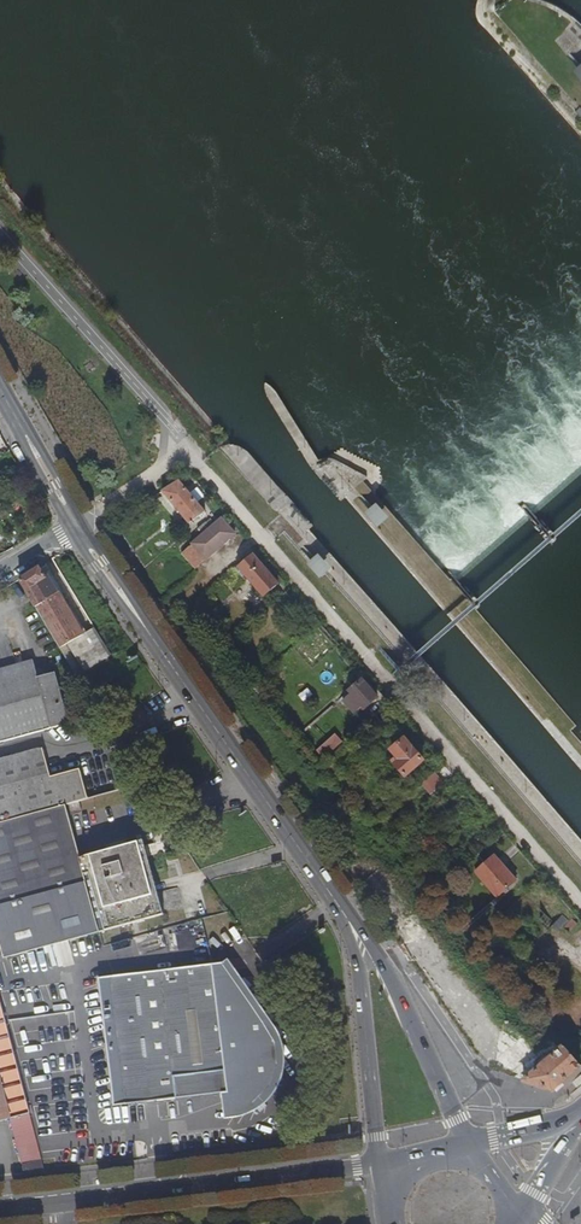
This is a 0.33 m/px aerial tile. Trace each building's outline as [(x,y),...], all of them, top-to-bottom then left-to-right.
[(179,482),(162,493),(190,526),(205,513),(179,482)] [(236,535),(222,519),(192,545),(206,560),(236,535)] [(1,525),(0,526),(0,549),(11,542),(1,525)] [(206,560),(192,545),(182,553),(196,569),(206,560)] [(310,562),(322,576),(332,567),(320,554),(310,562)] [(281,585),(255,555),(253,557),(240,568),(266,598),(279,587),(281,585)] [(40,568),(19,581),(31,600),(60,650),(75,641),(84,635),(50,577),(46,579),(40,568)] [(217,600),(213,595),(205,601),(210,606),(217,600)] [(200,602),(192,608),(204,621),(212,615),(200,602)] [(101,640),(107,651),(126,637),(116,623),(98,636),(101,640)] [(84,635),(75,641),(81,652),(101,640),(98,636),(94,629),(84,635)] [(129,642),(126,637),(107,651),(110,655),(117,651),(129,642)] [(75,641),(60,650),(77,678),(91,668),(107,657),(110,655),(107,651),(101,640),(81,652),(75,641)] [(129,642),(117,651),(129,667),(140,658),(129,642)] [(91,668),(77,678),(88,697),(118,675),(107,657),(91,668)] [(69,724),(57,673),(40,677),(36,665),(0,674),(0,742),(69,724)] [(379,699),(363,681),(361,682),(350,692),(352,695),(344,702),(356,716),(362,711),(364,712),(377,700),(379,699)] [(325,759),(344,742),(337,734),(317,751),(325,759)] [(425,761),(406,739),(393,750),(399,757),(394,761),(407,776),(425,761)] [(353,754),(346,746),(337,755),(344,763),(353,754)] [(16,819),(8,789),(52,777),(44,748),(0,760),(0,823),(16,819)] [(8,789),(16,819),(65,806),(66,806),(68,805),(79,802),(90,799),(82,769),(52,777),(8,789)] [(431,791),(444,780),(437,771),(424,782),(431,791)] [(79,802),(68,805),(71,815),(82,812),(79,802)] [(4,959),(165,916),(144,841),(80,858),(66,806),(65,806),(16,819),(0,823),(0,943),(4,959)] [(476,874),(499,899),(519,881),(497,855),(476,874)] [(417,917),(404,927),(413,940),(427,931),(417,917)] [(224,965),(111,977),(126,1104),(223,1095),(226,1121),(241,1119),(262,1110),(276,1093),(285,1070),(281,1039),(247,989),(229,961),(224,965)] [(11,1118),(26,1174),(46,1172),(0,1002),(0,1121),(11,1118)] [(553,1091),(580,1068),(580,1065),(566,1048),(551,1060),(542,1068),(526,1082),(553,1091)] [(539,1065),(542,1068),(551,1060),(548,1057),(543,1061),(539,1065)]
